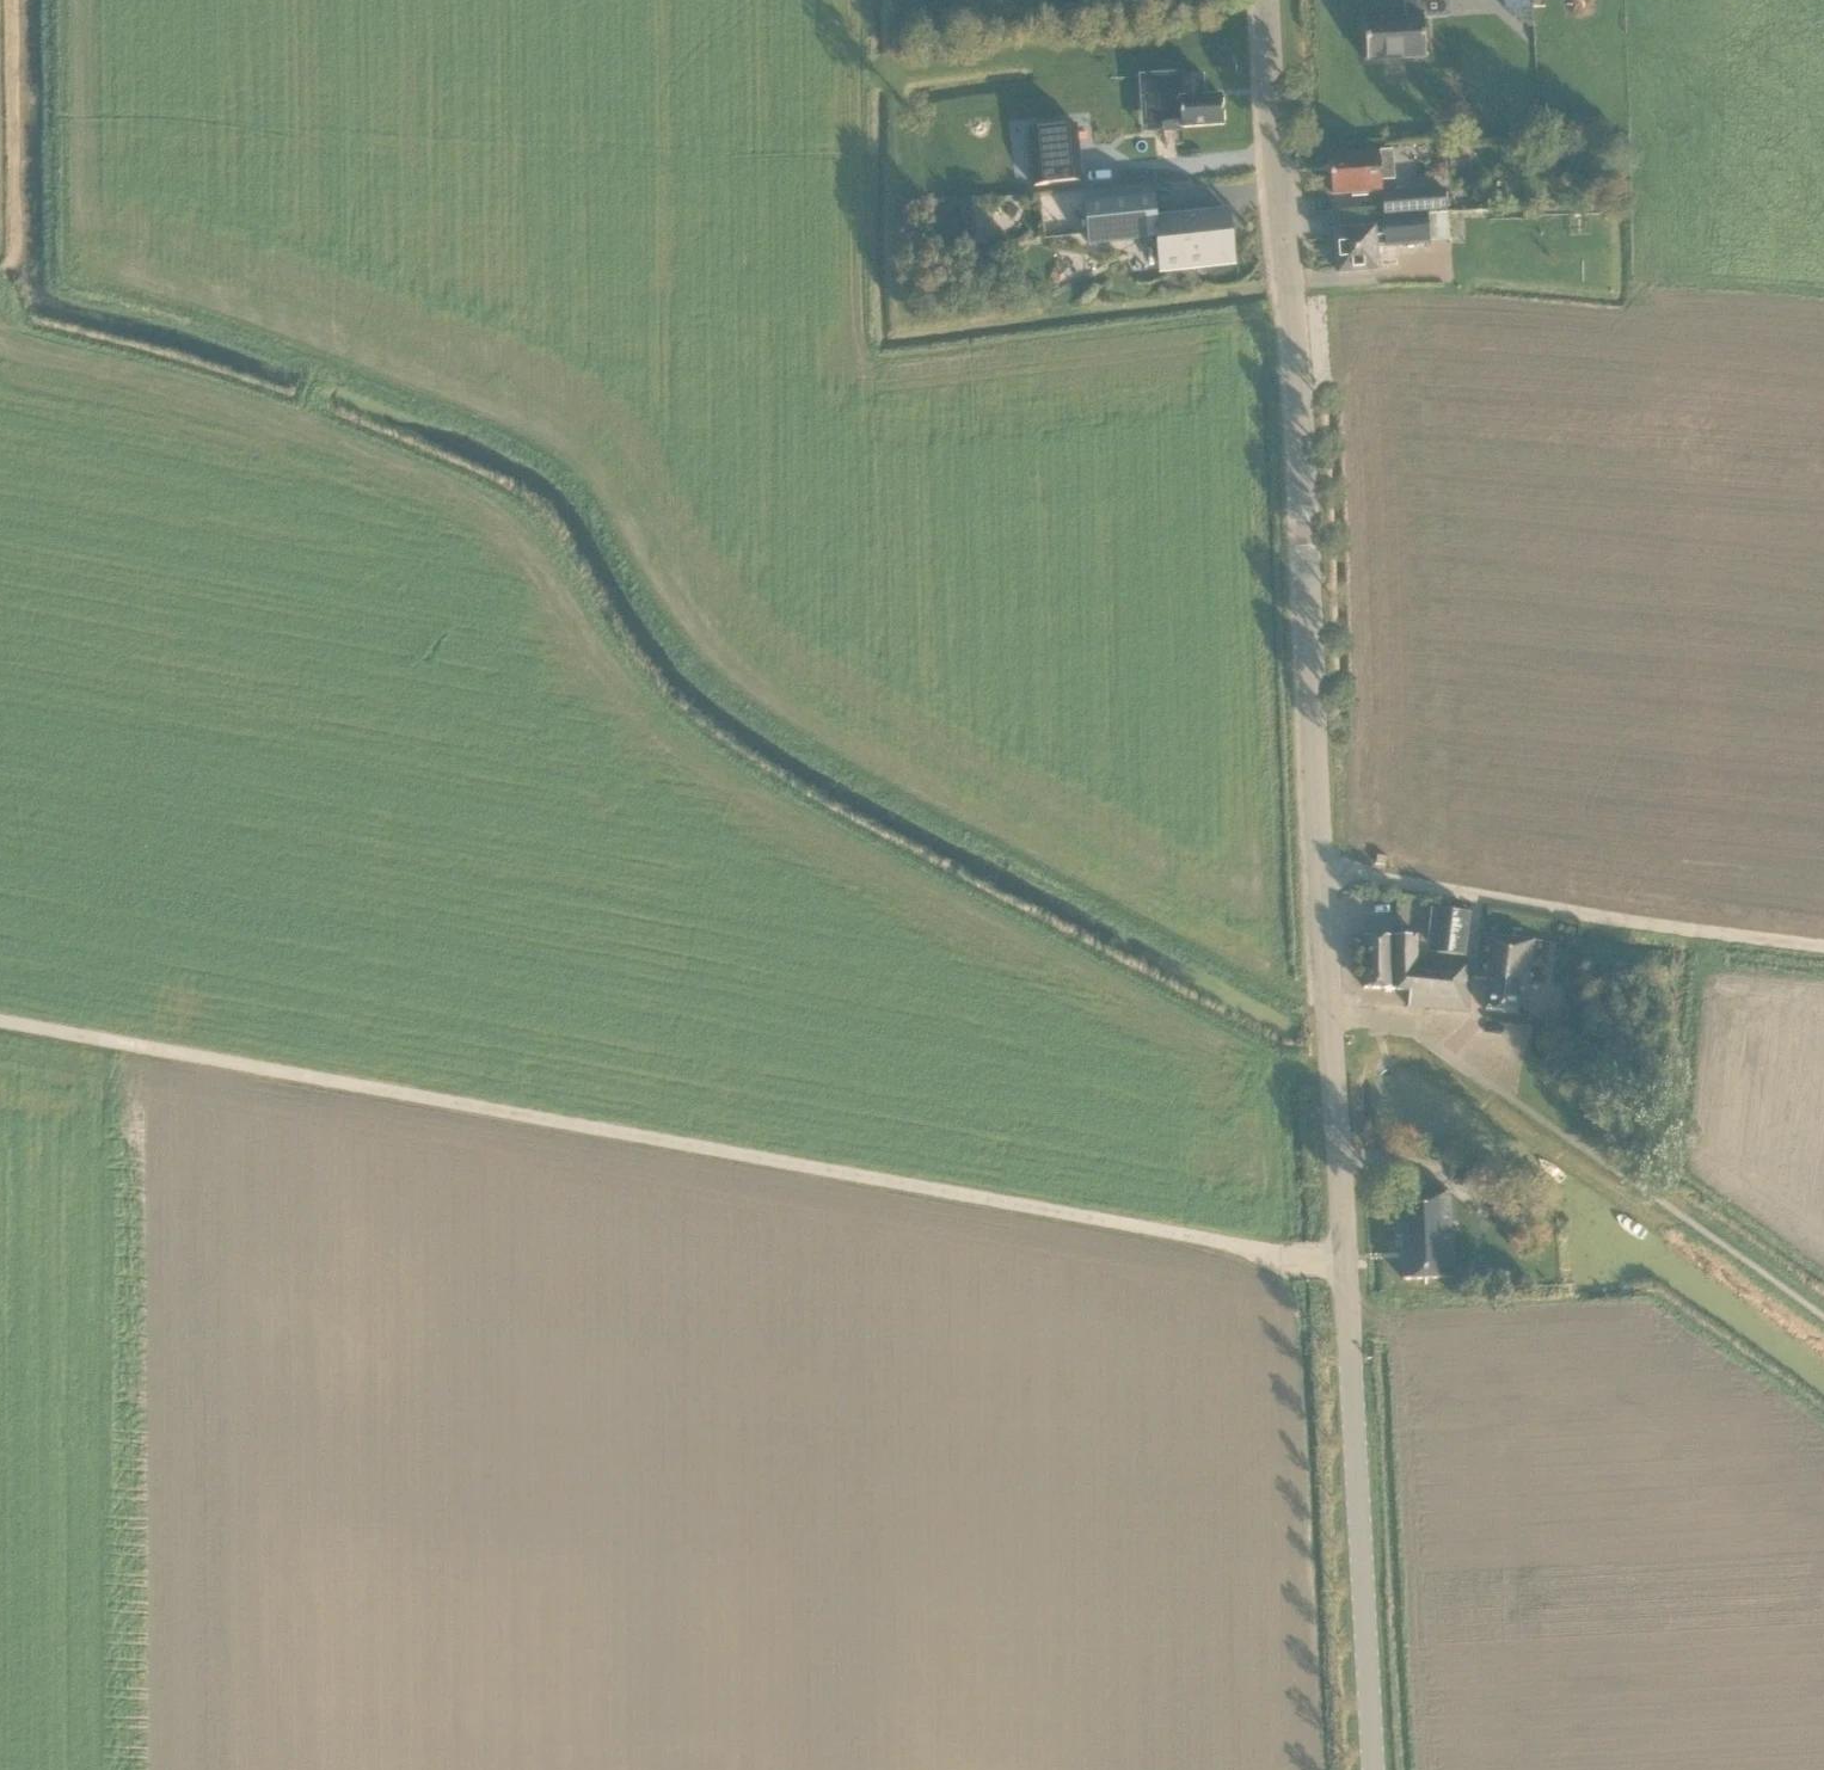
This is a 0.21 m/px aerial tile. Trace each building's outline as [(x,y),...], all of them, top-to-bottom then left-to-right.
[(1407,17),(1365,20),(1368,60),(1428,57),(1425,16),(1421,17),(1421,0),(1406,0),(1407,17)] [(1184,127),(1225,124),(1223,95),(1205,97),(1204,75),(1182,76),(1183,98),(1180,98),(1181,113),(1162,115),(1163,131),(1184,130),(1184,127)] [(1081,178),(1080,164),(1081,164),(1081,162),(1079,162),(1078,148),(1079,148),(1077,124),(1063,125),(1029,129),(1035,186),(1064,183),(1083,181),(1083,178),(1081,178)] [(1383,179),(1394,178),(1392,152),(1355,155),(1355,158),(1331,160),(1333,194),(1352,192),(1353,196),(1369,195),(1369,191),(1383,190),(1383,179)] [(1429,211),(1447,210),(1445,188),(1382,192),(1384,215),(1429,213),(1429,211)] [(1154,194),(1085,201),(1090,244),(1159,237),(1162,267),(1207,263),(1207,265),(1234,262),(1229,210),(1157,218),(1154,194)] [(983,214),(982,199),(962,201),(964,216),(983,214)] [(1431,243),(1429,213),(1384,215),(1385,228),(1376,229),(1376,227),(1336,230),(1339,272),(1380,269),(1377,245),(1387,244),(1387,246),(1431,243)] [(1468,955),(1472,912),(1432,908),(1427,951),(1468,955)] [(1530,992),(1536,940),(1521,939),(1521,930),(1498,928),(1497,936),(1480,934),(1475,979),(1489,980),(1486,1010),(1519,1014),(1521,991),(1530,992)] [(1469,1011),(1470,962),(1418,957),(1418,935),(1365,935),(1365,987),(1392,987),(1392,989),(1411,990),(1409,1006),(1469,1011)] [(1404,1279),(1455,1277),(1452,1193),(1395,1195),(1397,1237),(1402,1237),(1404,1279)]
